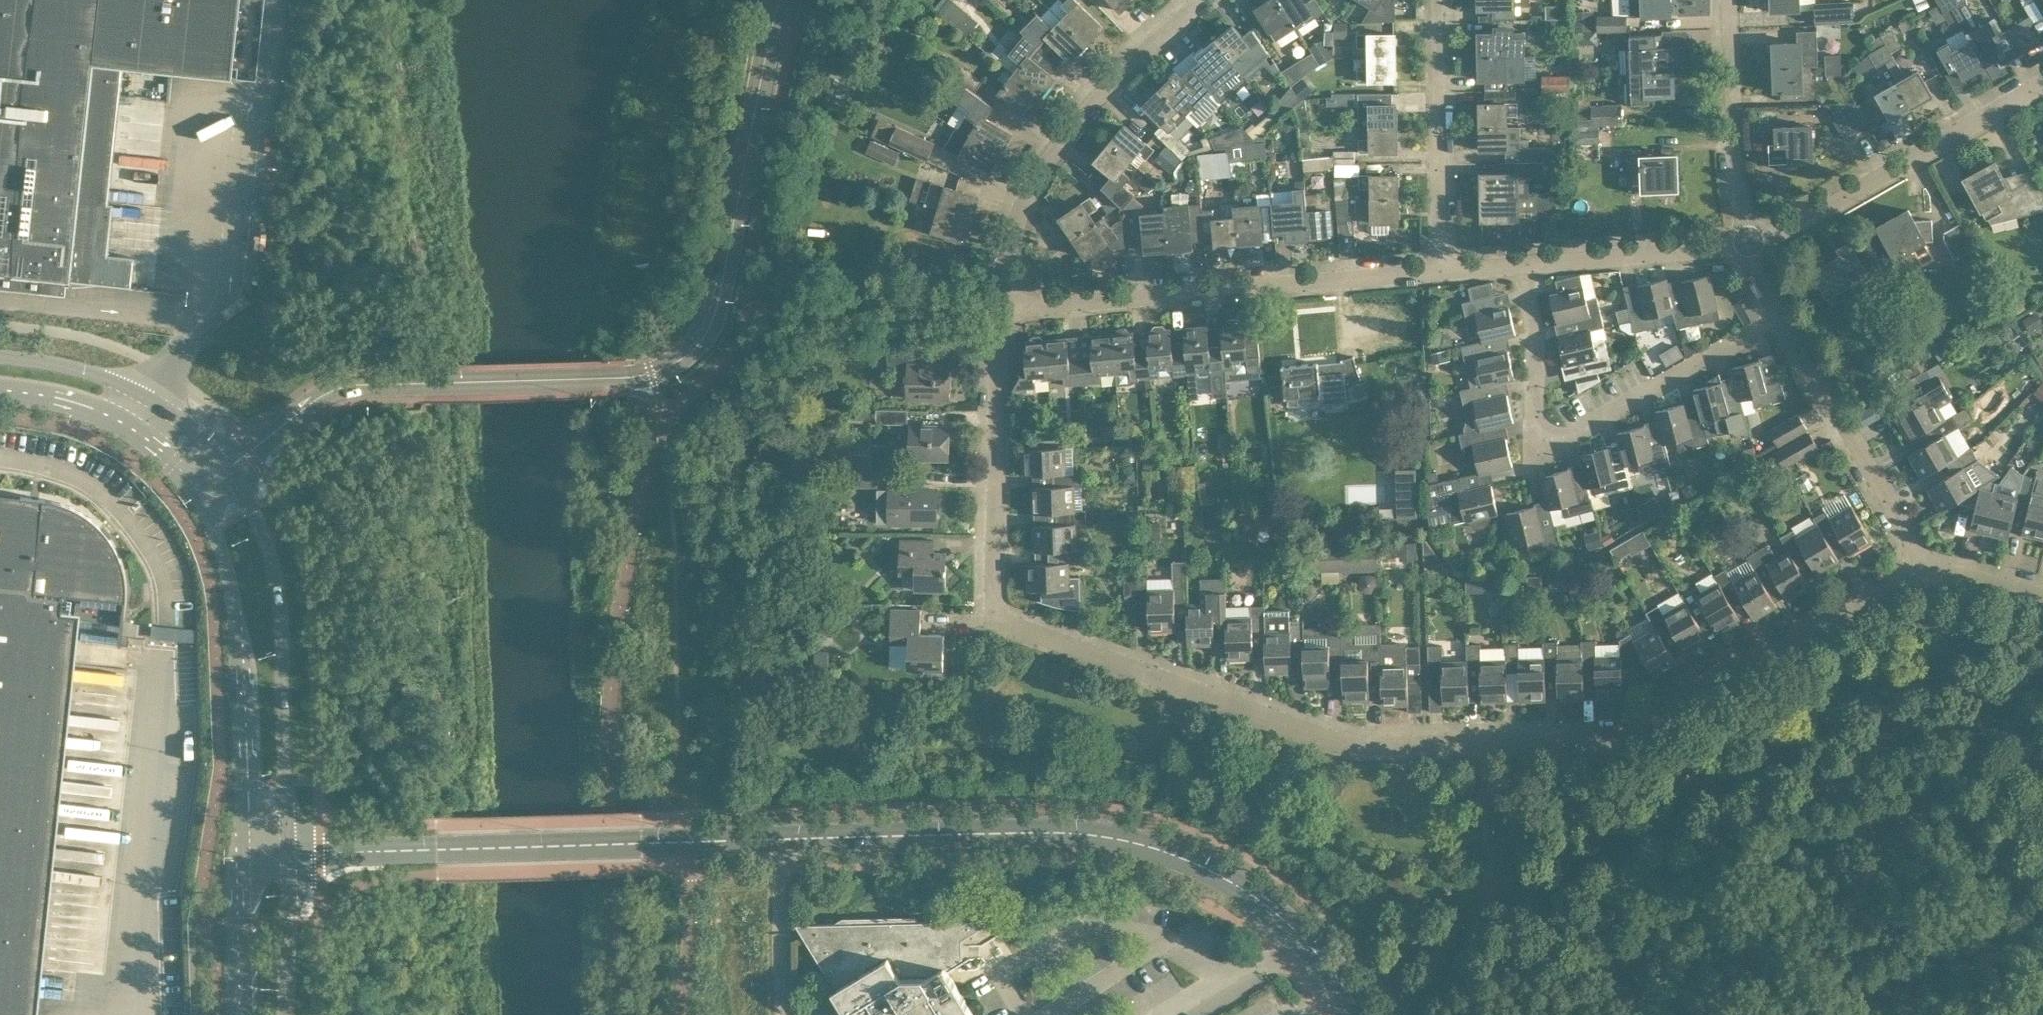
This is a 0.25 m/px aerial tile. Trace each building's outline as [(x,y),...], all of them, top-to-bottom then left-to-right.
[(41,278),(68,281),(70,281),(131,287),(134,256),(108,253),(113,203),(108,202),(122,66),(231,78),(239,0),(0,0),(0,273),(41,278)] [(955,0),(948,0),(938,11),(968,36),(979,21),(969,12),(955,0)] [(1104,27),(1090,13),(1076,0),(1068,0),(1065,3),(1062,0),(1056,0),(1050,6),(1088,43),(1104,27)] [(1121,11),(1133,0),(1112,0),(1121,11)] [(1296,27),(1279,0),(1270,0),(1257,9),(1277,40),(1296,27)] [(1296,27),(1324,9),(1318,0),(1279,0),(1296,27)] [(1373,6),(1363,22),(1395,20),(1395,1),(1385,1),(1384,0),(1364,0),(1373,6)] [(1516,0),(1479,0),(1479,9),(1496,9),(1496,16),(1516,16),(1516,0)] [(1569,0),(1558,0),(1558,3),(1546,3),(1546,19),(1570,19),(1569,0)] [(1652,16),(1672,15),(1671,0),(1630,0),(1631,16),(1643,16),(1652,16)] [(1800,10),(1800,0),(1772,0),(1772,11),(1800,10)] [(1938,3),(1943,12),(1952,7),(1960,20),(1965,29),(1967,33),(1982,25),(1968,0),(1937,0),(1938,3)] [(2042,14),(2042,0),(2035,0),(2042,14)] [(1851,2),(1817,4),(1818,24),(1852,22),(1851,2)] [(1023,31),(1023,32),(1041,48),(1050,39),(1065,54),(1071,60),(1088,43),(1050,6),(1041,15),(1036,10),(1019,28),(1023,31)] [(1952,7),(1943,12),(1951,25),(1960,20),(1952,7)] [(1627,31),(1627,15),(1599,17),(1599,32),(1627,31)] [(2009,28),(2013,36),(2035,23),(2031,16),(2019,23),(2009,28)] [(1982,25),(1967,33),(1985,65),(1997,59),(2001,66),(2010,61),(2003,47),(2010,43),(1995,17),(1982,25)] [(1570,19),(1546,19),(1547,33),(1571,32),(1570,19)] [(2040,32),(2035,23),(2013,36),(2015,38),(2023,54),(2036,46),(2031,37),(2040,32)] [(1234,25),(1216,40),(1232,60),(1233,60),(1246,76),(1264,62),(1272,55),(1254,30),(1244,38),(1234,25)] [(1496,33),(1480,33),(1480,56),(1507,55),(1525,55),(1524,32),(1514,32),(1514,28),(1515,28),(1515,27),(1496,27),(1496,28),(1496,33)] [(1872,39),(1878,49),(1885,61),(1893,56),(1891,52),(1901,46),(1891,28),(1872,39)] [(1947,39),(1950,43),(1939,50),(1951,71),(1958,67),(1964,77),(1985,65),(1967,33),(1965,29),(1947,39)] [(1818,65),(1817,30),(1797,30),(1798,42),(1773,43),(1774,66),(1810,64),(1811,65),(1818,65)] [(1041,95),(1056,77),(1032,58),(1041,48),(1023,32),(1012,44),(1007,52),(1022,64),(1015,74),(1041,95)] [(1396,34),(1376,34),(1360,35),(1360,45),(1370,45),(1371,57),(1396,57),(1396,34)] [(1631,48),(1620,49),(1621,73),(1628,73),(1674,71),(1673,57),(1683,57),(1683,46),(1673,47),(1663,47),(1662,34),(1630,35),(1631,48)] [(1203,61),(1193,69),(1212,90),(1212,91),(1213,90),(1223,82),(1231,93),(1247,80),(1248,81),(1249,80),(1232,60),(1216,40),(1198,54),(1203,61)] [(1877,65),(1885,61),(1878,49),(1870,53),(1877,65)] [(1312,50),(1281,68),(1291,84),(1307,69),(1320,62),(1312,50)] [(1507,55),(1480,56),(1480,79),(1486,79),(1500,79),(1509,79),(1517,79),(1525,79),(1525,73),(1525,55),(1507,55)] [(1826,55),(1826,64),(1840,64),(1840,55),(1826,55)] [(1893,56),(1885,61),(1898,81),(1898,82),(1912,107),(1933,95),(1923,77),(1919,69),(1914,72),(1911,66),(1902,71),(1893,56)] [(1371,57),(1371,70),(1360,70),(1360,81),(1396,80),(1396,57),(1371,57)] [(1810,64),(1774,66),(1775,91),(1782,91),(1783,98),(1812,97),(1811,65),(1810,64)] [(1841,73),(1840,64),(1826,64),(1827,74),(1841,73)] [(955,77),(965,84),(974,91),(981,81),(961,67),(955,77)] [(1183,78),(1178,73),(1161,89),(1187,115),(1212,90),(1193,69),(1183,78)] [(1628,73),(1629,103),(1650,102),(1649,96),(1675,95),(1674,71),(1628,73)] [(1041,95),(1015,74),(1006,84),(999,78),(992,86),(1027,113),(1041,95)] [(1570,76),(1542,76),(1542,90),(1570,90),(1570,76)] [(1912,107),(1898,81),(1877,93),(1891,118),(1912,107)] [(968,113),(960,128),(1001,153),(1013,133),(986,117),(994,105),(974,91),(965,84),(956,98),(959,100),(968,107),(965,111),(968,113)] [(1301,96),(1290,84),(1274,107),(1279,113),(1301,96)] [(1161,89),(1145,105),(1159,119),(1164,125),(1170,131),(1171,130),(1187,115),(1161,89)] [(1391,92),(1360,93),(1360,105),(1361,128),(1372,128),(1397,128),(1397,104),(1391,104),(1391,92)] [(1299,119),(1309,118),(1306,98),(1304,99),(1297,105),(1299,119)] [(1481,103),(1481,127),(1507,126),(1507,114),(1518,114),(1517,102),(1481,103)] [(1591,105),(1577,106),(1578,114),(1578,126),(1592,125),(1623,123),(1622,102),(1591,103),(1591,105)] [(1857,132),(1868,125),(1858,108),(1855,102),(1825,103),(1835,121),(1845,139),(1857,132)] [(1292,114),(1281,119),(1285,127),(1290,129),(1297,125),(1292,114)] [(936,142),(898,125),(890,143),(928,160),(936,142)] [(1153,149),(1125,125),(1111,143),(1131,160),(1139,151),(1146,157),(1153,149)] [(1814,160),(1812,125),(1776,126),(1777,144),(1770,144),(1771,162),(1787,161),(1787,168),(1798,168),(1798,161),(1814,160)] [(1001,153),(960,128),(957,126),(945,147),(989,173),(1001,153)] [(1507,126),(1481,127),(1482,149),(1506,148),(1506,161),(1544,160),(1549,160),(1553,160),(1553,145),(1530,145),(1530,137),(1521,137),(1521,126),(1507,126)] [(1599,126),(1574,126),(1574,131),(1575,144),(1600,143),(1599,130),(1599,126)] [(1361,128),(1361,151),(1398,151),(1397,128),(1372,128),(1361,128)] [(1312,142),(1310,130),(1300,131),(1302,143),(1312,142)] [(1225,132),(1210,137),(1215,149),(1226,148),(1225,132)] [(871,137),(865,150),(895,163),(901,150),(871,137)] [(1312,142),(1302,144),(1304,156),(1314,155),(1312,142)] [(1124,169),(1131,160),(1111,143),(1096,161),(1114,176),(1105,187),(1123,208),(1136,193),(1125,184),(1131,175),(1124,169)] [(1335,162),(1356,162),(1356,149),(1335,149),(1335,162)] [(1642,151),(1628,152),(1630,192),(1663,190),(1666,195),(1674,194),(1677,190),(1679,190),(1678,166),(1679,166),(1679,162),(1678,162),(1677,155),(1675,155),(1663,155),(1642,156),(1642,151)] [(1230,152),(1198,154),(1200,179),(1232,176),(1230,152)] [(1334,155),(1303,157),(1305,171),(1335,168),(1334,155)] [(1507,173),(1482,174),(1482,196),(1519,196),(1529,196),(1529,176),(1544,176),(1544,160),(1506,161),(1507,173)] [(1974,196),(1987,219),(2003,210),(2005,215),(2039,206),(2040,207),(2041,206),(2042,205),(2042,185),(2034,168),(2022,175),(2027,184),(2012,192),(1995,161),(1965,178),(1974,196)] [(1364,175),(1361,175),(1362,186),(1372,186),(1373,198),(1398,198),(1398,175),(1364,175)] [(1149,191),(1150,191),(1157,183),(1149,176),(1142,185),(1149,191)] [(941,209),(973,218),(980,196),(932,182),(925,204),(941,209)] [(1296,190),(1273,192),(1274,203),(1276,232),(1286,231),(1287,239),(1289,239),(1296,238),(1299,242),(1304,242),(1307,241),(1308,237),(1310,237),(1306,193),(1306,188),(1296,189),(1296,190)] [(1306,193),(1310,237),(1322,236),(1323,242),(1332,241),(1332,235),(1333,235),(1330,198),(1325,198),(1325,190),(1318,190),(1318,192),(1306,193)] [(1537,241),(1552,241),(1551,195),(1536,195),(1537,241)] [(1519,220),(1519,200),(1519,196),(1482,196),(1483,220),(1519,220)] [(1091,197),(1061,218),(1074,237),(1096,222),(1095,221),(1089,212),(1097,207),(1091,197)] [(1362,198),(1356,198),(1357,212),(1362,212),(1362,222),(1373,221),(1373,233),(1389,233),(1389,221),(1399,221),(1398,198),(1362,198)] [(1202,203),(1166,207),(1166,211),(1167,223),(1170,249),(1193,247),(1192,241),(1205,239),(1204,219),(1203,209),(1202,203)] [(1238,217),(1237,217),(1240,243),(1263,241),(1260,205),(1237,207),(1238,217)] [(1240,243),(1237,217),(1226,218),(1225,207),(1213,209),(1217,245),(1240,243)] [(973,218),(941,209),(937,221),(927,218),(924,228),(966,241),(973,218)] [(1934,240),(1934,239),(1932,219),(1915,221),(1909,209),(1878,226),(1904,273),(1921,264),(1912,248),(1925,241),(1934,240)] [(1166,211),(1143,213),(1145,231),(1146,251),(1170,249),(1167,223),(1166,211)] [(1131,246),(1127,217),(1127,215),(1111,226),(1104,215),(1095,221),(1096,222),(1074,237),(1087,256),(1108,242),(1112,248),(1131,246)] [(1355,233),(1355,221),(1339,222),(1339,234),(1355,233)] [(1945,239),(1957,259),(1977,247),(1962,222),(1944,232),(1945,239)] [(1826,255),(1811,263),(1814,270),(1828,295),(1833,303),(1847,296),(1842,287),(1867,273),(1850,242),(1846,235),(1832,243),(1836,249),(1826,255)] [(39,292),(66,295),(68,281),(41,278),(0,273),(0,288),(39,292)] [(1597,297),(1587,299),(1581,274),(1556,280),(1559,293),(1551,294),(1558,323),(1579,318),(1582,330),(1583,330),(1583,331),(1604,327),(1597,297)] [(1686,302),(1674,306),(1675,312),(1674,312),(1678,328),(1721,318),(1710,274),(1681,281),(1686,302)] [(1663,314),(1674,311),(1674,312),(1675,312),(1674,306),(1667,278),(1638,285),(1644,306),(1630,309),(1635,332),(1666,325),(1663,314)] [(1481,330),(1484,341),(1484,342),(1485,341),(1516,334),(1510,306),(1489,310),(1486,298),(1496,295),(1492,281),(1470,287),(1473,299),(1463,302),(1470,333),(1481,330)] [(1734,303),(1746,324),(1760,316),(1748,295),(1734,303)] [(1628,306),(1616,309),(1619,320),(1631,318),(1628,306)] [(2035,313),(2024,319),(2031,332),(2042,326),(2035,313)] [(1226,324),(1221,324),(1223,345),(1225,344),(1227,370),(1231,370),(1236,370),(1235,362),(1249,361),(1250,368),(1262,367),(1261,361),(1259,341),(1258,329),(1246,330),(1245,322),(1241,323),(1237,318),(1229,319),(1226,324)] [(1188,348),(1186,348),(1173,349),(1171,329),(1167,329),(1163,325),(1155,326),(1152,330),(1147,331),(1149,351),(1150,351),(1153,377),(1162,376),(1161,369),(1174,368),(1175,375),(1190,374),(1188,348)] [(1188,348),(1190,374),(1198,373),(1202,376),(1208,375),(1211,372),(1227,370),(1225,344),(1223,345),(1210,346),(1208,326),(1184,328),(1186,348),(1188,348)] [(1580,392),(1600,380),(1601,379),(1599,372),(1612,368),(1607,349),(1604,338),(1608,338),(1606,326),(1604,327),(1583,331),(1583,330),(1582,330),(1582,331),(1559,336),(1565,365),(1586,360),(1589,373),(1576,376),(1580,392)] [(1115,334),(1113,334),(1116,372),(1131,371),(1132,379),(1153,377),(1150,351),(1149,351),(1136,352),(1134,332),(1130,332),(1126,328),(1118,329),(1115,334)] [(1102,374),(1116,372),(1113,334),(1091,336),(1093,356),(1082,357),(1084,383),(1103,381),(1102,374)] [(1046,340),(1044,340),(1040,336),(1032,336),(1029,341),(1025,341),(1026,362),(1014,363),(1014,389),(1036,387),(1035,380),(1050,378),(1046,340)] [(1068,338),(1046,340),(1050,378),(1065,377),(1065,385),(1084,383),(1082,357),(1070,358),(1068,338)] [(1483,386),(1484,385),(1515,378),(1509,350),(1488,354),(1485,341),(1484,342),(1484,341),(1463,346),(1472,387),(1483,385),(1483,386)] [(1678,344),(1661,354),(1667,365),(1684,355),(1678,344)] [(889,365),(909,365),(908,397),(950,398),(951,364),(925,364),(923,345),(887,349),(889,365)] [(1446,348),(1431,352),(1433,362),(1449,359),(1446,348)] [(2024,361),(2025,369),(2032,372),(2036,369),(2042,378),(2042,369),(2040,363),(2039,364),(2033,354),(2028,358),(2024,361)] [(1350,381),(1361,378),(1355,356),(1342,360),(1343,362),(1318,364),(1318,362),(1283,366),(1286,397),(1322,394),(1323,402),(1350,399),(1347,374),(1350,381)] [(1732,367),(1737,387),(1741,399),(1741,400),(1742,399),(1754,396),(1757,407),(1786,399),(1780,377),(1766,380),(1760,360),(1732,367)] [(1694,389),(1702,421),(1703,422),(1704,421),(1708,435),(1719,432),(1718,428),(1730,425),(1732,430),(1743,436),(1751,434),(1742,399),(1741,400),(1741,399),(1737,387),(1725,391),(1720,373),(1708,380),(1709,385),(1694,389)] [(1910,440),(1928,430),(1944,419),(1937,406),(1951,398),(1939,377),(1915,391),(1922,403),(1897,417),(1910,440)] [(1465,433),(1481,429),(1481,430),(1483,429),(1514,422),(1508,393),(1487,398),(1484,385),(1483,386),(1483,385),(1472,387),(1461,390),(1468,418),(1464,428),(1465,433)] [(1444,394),(1431,397),(1432,405),(1445,402),(1444,394)] [(1894,409),(1888,398),(1858,415),(1865,426),(1894,409)] [(1690,424),(1684,403),(1656,411),(1664,443),(1665,444),(1666,444),(1677,441),(1680,451),(1710,443),(1708,435),(1704,421),(1703,422),(1702,421),(1690,424)] [(908,410),(877,409),(877,424),(908,424),(908,410)] [(1800,414),(1782,424),(1771,431),(1779,445),(1808,428),(1800,414)] [(1918,449),(1909,454),(1923,477),(1947,463),(1956,457),(1956,456),(1944,435),(1959,427),(1952,416),(1952,415),(1944,419),(1928,430),(1934,440),(1918,449)] [(1119,420),(1099,422),(1100,436),(1120,434),(1119,420)] [(917,458),(929,458),(949,458),(949,426),(912,425),(911,449),(901,448),(900,461),(917,462),(917,458)] [(1666,444),(1665,444),(1664,443),(1652,446),(1646,425),(1618,433),(1626,464),(1627,465),(1628,465),(1640,462),(1642,472),(1671,464),(1666,444)] [(1479,462),(1481,473),(1513,466),(1507,437),(1486,442),(1483,429),(1481,430),(1481,429),(1465,433),(1461,433),(1468,464),(1479,462)] [(1785,466),(1801,457),(1819,447),(1811,433),(1777,453),(1785,466)] [(1755,445),(1744,447),(1747,459),(1758,456),(1755,445)] [(1053,474),(1054,486),(1074,485),(1074,486),(1083,486),(1082,471),(1074,471),(1073,447),(1065,447),(1044,448),(1024,448),(1025,475),(1033,474),(1053,474)] [(1592,497),(1595,508),(1612,504),(1609,493),(1634,486),(1628,465),(1627,465),(1626,464),(1614,468),(1608,447),(1580,454),(1588,486),(1592,497)] [(1942,510),(1956,502),(1976,490),(1990,481),(2000,475),(1978,459),(1971,447),(1956,456),(1956,457),(1947,463),(1953,474),(1929,487),(1942,510)] [(2018,499),(2017,498),(2023,473),(2011,466),(1998,483),(1990,481),(1989,482),(1976,490),(1956,502),(1989,510),(1983,532),(2009,538),(2017,503),(2018,499)] [(1542,476),(1554,523),(1555,522),(1556,524),(1567,521),(1566,516),(1595,508),(1592,497),(1588,486),(1575,490),(1570,469),(1542,476)] [(2017,498),(2018,499),(2017,503),(2029,505),(2022,533),(2042,538),(2042,470),(2039,469),(2037,477),(2023,473),(2017,498)] [(1438,470),(1428,472),(1431,483),(1440,481),(1438,470)] [(844,475),(844,486),(879,487),(879,476),(844,475)] [(1451,523),(1469,519),(1472,524),(1476,527),(1482,527),(1487,525),(1490,520),(1490,515),(1499,513),(1492,484),(1471,489),(1468,475),(1440,481),(1431,483),(1427,484),(1429,516),(1449,511),(1451,523)] [(1695,481),(1683,488),(1688,497),(1700,489),(1695,481)] [(1083,486),(1074,486),(1074,485),(1054,486),(1034,486),(1034,513),(1057,512),(1057,524),(1075,523),(1075,524),(1087,524),(1087,510),(1084,510),(1083,486)] [(1678,488),(1670,490),(1673,500),(1681,498),(1678,488)] [(891,521),(915,522),(935,522),(936,490),(916,489),(892,489),(892,497),(878,497),(877,521),(891,521)] [(125,597),(125,582),(123,567),(117,552),(109,537),(101,527),(87,515),(72,506),(68,505),(61,502),(54,500),(46,499),(0,494),(0,1014),(32,1014),(74,618),(120,622),(120,626),(122,626),(125,597)] [(1665,498),(1659,501),(1664,509),(1669,506),(1665,498)] [(1555,522),(1554,523),(1541,526),(1536,505),(1507,513),(1510,521),(1502,523),(1504,533),(1512,531),(1516,546),(1529,542),(1531,553),(1561,544),(1556,524),(1555,522)] [(1813,518),(1818,526),(1819,526),(1829,542),(1840,536),(1850,554),(1873,541),(1852,505),(1830,518),(1825,510),(1813,518)] [(1222,506),(1204,507),(1204,524),(1222,523),(1222,506)] [(1677,509),(1662,518),(1669,529),(1683,520),(1677,509)] [(1261,516),(1258,521),(1260,526),(1263,528),(1268,531),(1274,529),(1276,525),(1275,519),(1270,516),(1267,514),(1261,516)] [(1161,521),(1148,522),(1149,540),(1162,540),(1161,521)] [(1075,523),(1057,524),(1035,525),(1036,551),(1058,551),(1059,563),(1069,562),(1069,563),(1088,563),(1088,548),(1075,549),(1075,524),(1075,523)] [(1795,562),(1796,562),(1807,555),(1817,573),(1840,560),(1829,542),(1819,526),(1818,526),(1797,538),(1792,530),(1780,537),(1789,552),(1790,552),(1795,562)] [(1600,529),(1585,533),(1589,549),(1604,545),(1600,529)] [(1612,531),(1603,536),(1607,543),(1616,539),(1612,531)] [(901,574),(916,574),(916,589),(946,590),(947,552),(935,552),(935,540),(901,539),(901,574)] [(1425,539),(1425,564),(1445,564),(1427,539),(1425,539)] [(1625,539),(1611,547),(1617,558),(1631,551),(1625,539)] [(1747,556),(1756,572),(1757,571),(1763,581),(1773,575),(1788,599),(1810,586),(1796,562),(1795,562),(1790,552),(1789,552),(1778,559),(1769,544),(1747,556)] [(1341,548),(1341,568),(1379,567),(1379,547),(1341,548)] [(1341,571),(1341,568),(1341,548),(1308,548),(1309,571),(1341,571)] [(1148,579),(1149,595),(1151,630),(1176,629),(1176,607),(1188,607),(1187,604),(1188,604),(1187,560),(1173,561),(1173,578),(1148,579)] [(1069,577),(1069,563),(1069,562),(1059,563),(1028,563),(1029,590),(1042,589),(1042,601),(1038,599),(1038,600),(1053,605),(1069,608),(1085,608),(1082,608),(1080,576),(1069,577)] [(1580,564),(1567,568),(1570,582),(1584,579),(1580,564)] [(1566,566),(1552,568),(1554,589),(1568,588),(1566,566)] [(1731,607),(1733,606),(1744,600),(1754,619),(1777,605),(1763,581),(1757,571),(1756,572),(1735,584),(1726,569),(1713,576),(1717,584),(1719,584),(1731,607)] [(1542,575),(1527,575),(1528,586),(1542,585),(1542,575)] [(1490,577),(1490,591),(1503,591),(1503,577),(1490,577)] [(1135,579),(1136,606),(1136,626),(1150,625),(1150,630),(1151,630),(1149,595),(1148,579),(1135,579)] [(1693,588),(1680,595),(1685,603),(1687,602),(1697,619),(1707,613),(1716,630),(1717,631),(1740,618),(1733,606),(1731,607),(1719,584),(1717,584),(1703,593),(1698,585),(1693,588)] [(1202,592),(1203,603),(1188,604),(1187,604),(1188,607),(1189,644),(1215,643),(1214,621),(1226,621),(1226,617),(1227,617),(1226,607),(1226,591),(1202,592)] [(1647,612),(1656,628),(1657,628),(1662,637),(1673,631),(1684,650),(1707,637),(1697,619),(1687,602),(1685,603),(1664,615),(1659,605),(1647,612)] [(1227,617),(1226,617),(1226,621),(1227,658),(1254,657),(1253,635),(1265,635),(1265,631),(1267,631),(1266,611),(1266,605),(1251,605),(1251,606),(1226,607),(1227,617)] [(921,669),(921,672),(925,672),(926,670),(944,670),(945,634),(921,633),(922,609),(891,609),(890,643),(908,644),(907,670),(921,669)] [(1290,619),(1290,611),(1266,611),(1267,631),(1265,631),(1265,635),(1266,672),(1293,672),(1292,649),(1304,649),(1304,645),(1305,645),(1305,628),(1304,619),(1290,619)] [(1343,633),(1344,659),(1343,659),(1343,663),(1344,700),(1370,700),(1370,678),(1382,678),(1381,662),(1382,662),(1382,644),(1381,623),(1354,624),(1354,632),(1343,633)] [(1305,628),(1305,645),(1304,645),(1304,649),(1305,686),(1332,686),(1331,663),(1343,663),(1343,659),(1344,659),(1343,633),(1330,633),(1330,627),(1305,628)] [(1621,638),(1622,656),(1622,671),(1644,659),(1655,676),(1677,663),(1662,637),(1657,628),(1656,628),(1635,640),(1631,633),(1621,638)] [(1929,637),(1926,632),(1924,629),(1915,634),(1920,643),(1929,637)] [(1623,697),(1622,671),(1622,656),(1598,657),(1597,639),(1583,640),(1583,657),(1584,657),(1585,670),(1596,669),(1597,698),(1623,697)] [(1544,641),(1544,658),(1545,658),(1546,671),(1557,670),(1558,699),(1585,698),(1584,670),(1585,670),(1584,657),(1583,657),(1560,657),(1559,640),(1544,641)] [(1505,648),(1482,648),(1482,642),(1466,642),(1467,660),(1468,680),(1469,680),(1481,680),(1482,701),(1508,700),(1507,672),(1506,659),(1505,659),(1505,648)] [(1505,648),(1505,659),(1506,659),(1507,672),(1519,672),(1520,700),(1546,699),(1546,671),(1545,658),(1544,658),(1521,659),(1520,642),(1504,642),(1505,648)] [(1383,704),(1409,704),(1409,691),(1415,690),(1414,681),(1421,681),(1420,645),(1406,645),(1406,643),(1382,644),(1382,662),(1381,662),(1382,678),(1383,704)] [(1428,644),(1429,654),(1429,680),(1437,680),(1437,690),(1443,689),(1443,702),(1470,702),(1469,680),(1468,680),(1467,660),(1444,660),(1443,643),(1428,644)] [(898,1011),(910,1005),(916,1014),(976,1014),(938,954),(953,945),(950,940),(985,919),(797,924),(836,989),(833,991),(848,1014),(901,1014),(898,1011)] [(1220,950),(1225,959),(1234,954),(1229,945),(1220,950)]
